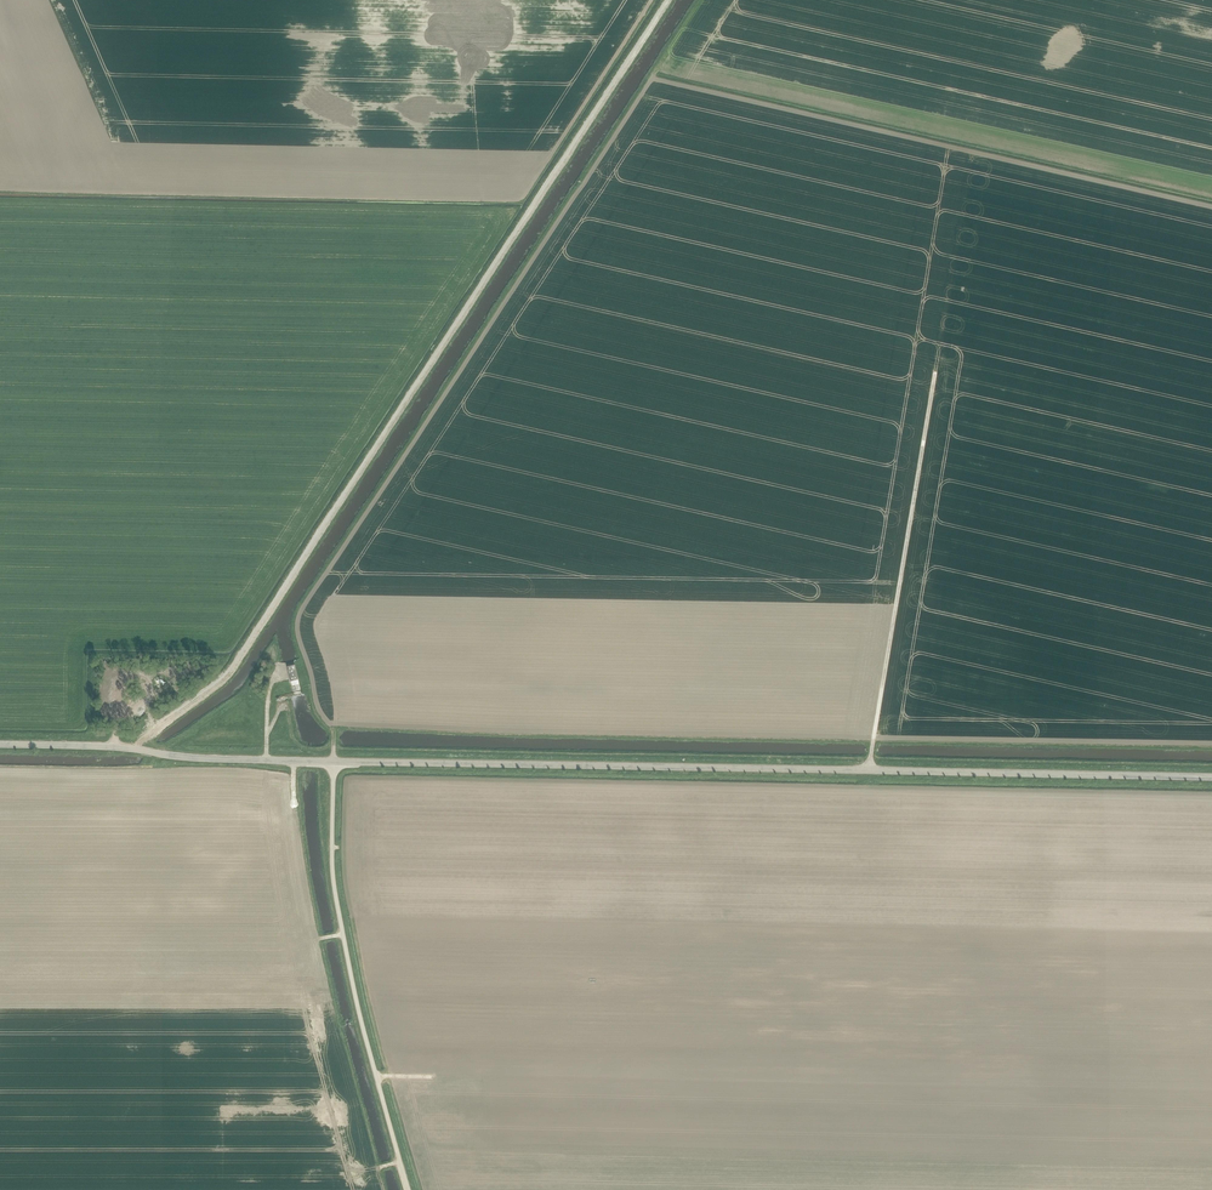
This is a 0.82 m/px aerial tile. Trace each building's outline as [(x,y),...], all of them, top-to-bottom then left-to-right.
[(291,681),(299,679),(295,665),(287,667),(291,681)]
